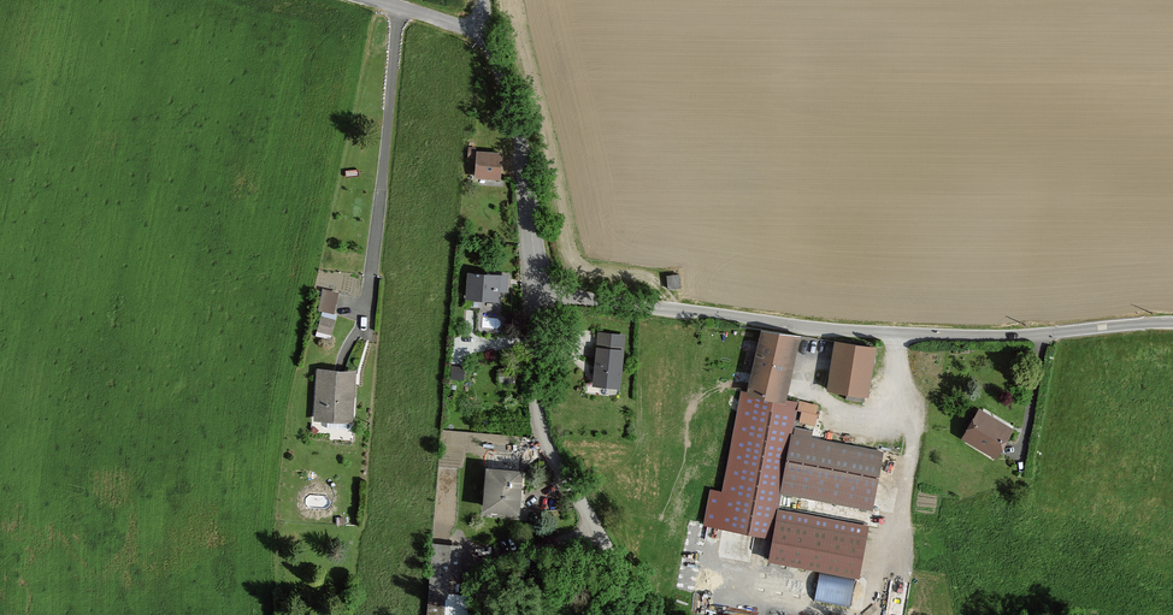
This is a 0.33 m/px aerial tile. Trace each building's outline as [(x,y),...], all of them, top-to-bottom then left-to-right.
[(478,174),(497,176),(498,155),(480,154),(478,174)] [(470,274),(468,296),(496,299),(498,276),(470,274)] [(669,276),(671,289),(681,287),(680,274),(669,276)] [(322,290),(319,307),(332,311),(336,293),(322,290)] [(319,321),(318,333),(328,334),(330,322),(319,321)] [(763,329),(749,392),(779,398),(788,361),(793,362),(799,335),(793,334),(763,329)] [(599,333),(595,383),(621,386),(625,335),(599,333)] [(837,342),(830,389),(867,395),(874,347),(837,342)] [(502,370),(503,381),(514,381),(514,370),(502,370)] [(344,405),(346,372),(340,372),(319,371),(317,417),(327,418),(327,428),(347,429),(347,420),(350,419),(351,406),(344,405)] [(344,405),(351,406),(353,372),(346,372),(344,405)] [(798,410),(814,413),(817,405),(800,401),(798,410)] [(981,415),(968,435),(994,451),(1008,430),(981,415)] [(793,435),(782,493),(874,510),(884,452),(793,435)] [(512,509),(514,488),(519,489),(520,472),(489,470),(485,507),(512,509)] [(778,520),(770,560),(861,578),(868,537),(778,520)] [(452,595),(429,594),(428,614),(450,614),(452,595)] [(452,595),(450,614),(468,614),(468,613),(466,613),(467,595),(452,595)]
